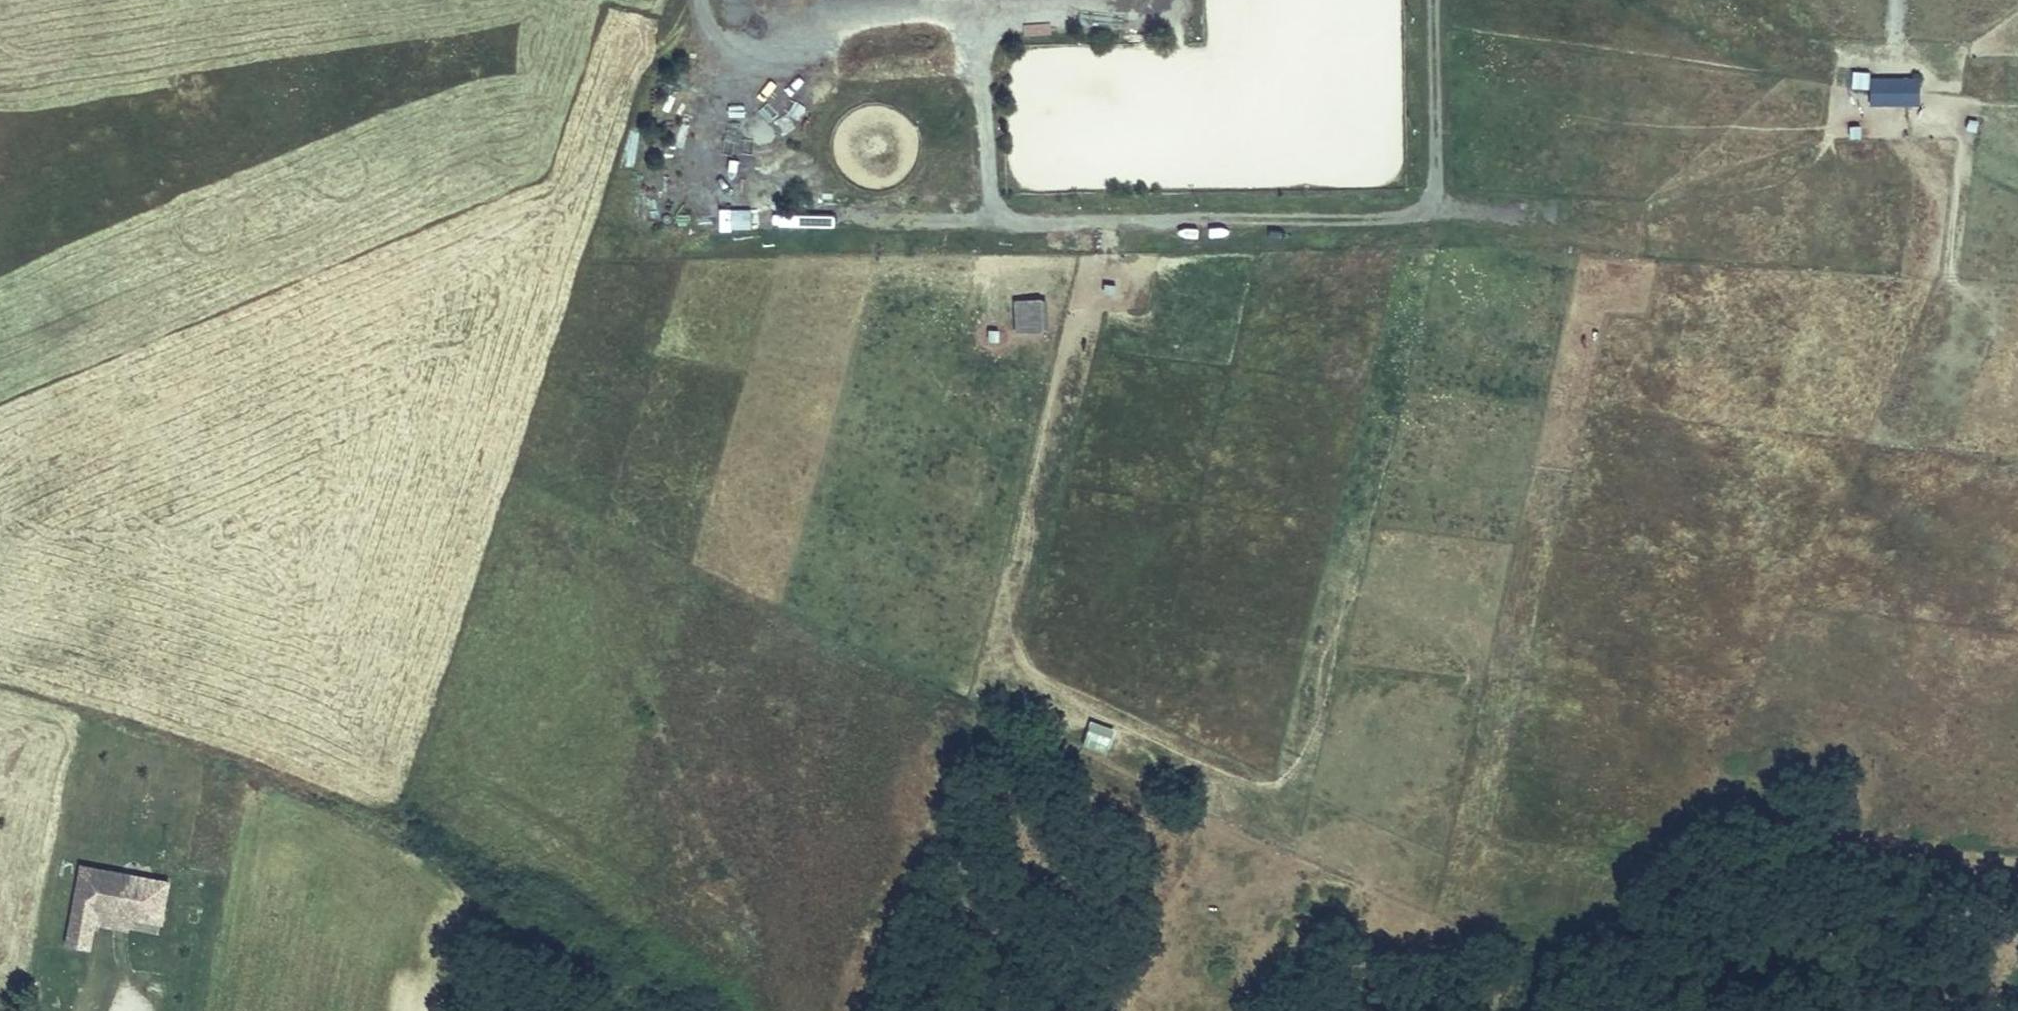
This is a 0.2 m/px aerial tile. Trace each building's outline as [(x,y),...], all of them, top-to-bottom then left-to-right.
[(1851,89),(1868,89),(1867,73),(1851,73),(1851,89)] [(1919,106),(1918,76),(1870,77),(1870,107),(1919,106)] [(1013,301),(1013,334),(1042,334),(1041,300),(1013,301)] [(1106,757),(1114,731),(1089,723),(1081,749),(1106,757)] [(161,919),(168,879),(81,864),(74,904),(131,914),(161,919)] [(88,947),(92,921),(128,927),(131,914),(74,904),(67,943),(88,947)]
